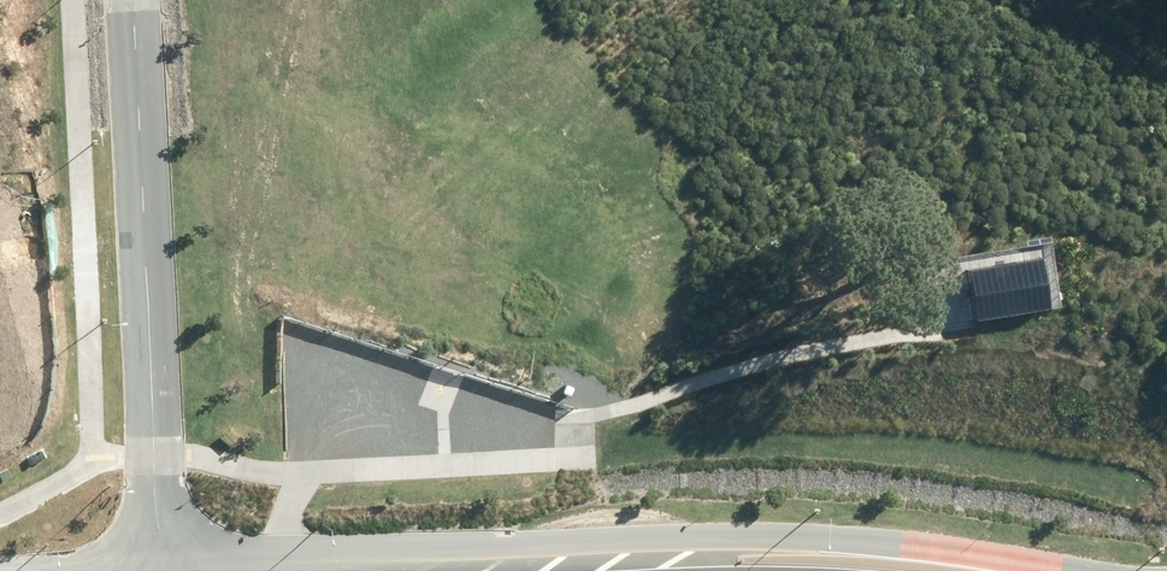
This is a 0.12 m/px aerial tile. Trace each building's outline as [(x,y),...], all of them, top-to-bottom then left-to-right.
[(1046,302),(1037,251),(967,263),(976,314),(1046,302)]
